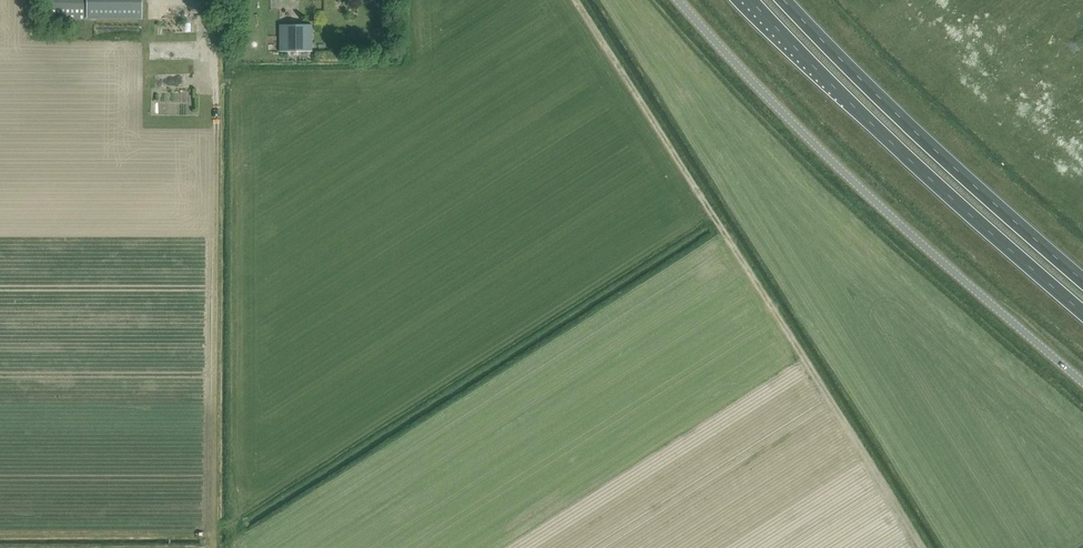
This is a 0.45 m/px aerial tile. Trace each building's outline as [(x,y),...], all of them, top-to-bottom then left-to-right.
[(86,18),(141,19),(142,3),(120,2),(120,0),(50,0),(50,18),(86,18)] [(147,7),(155,8),(155,10),(165,10),(165,0),(148,0),(147,7)] [(279,25),(279,51),(311,52),(311,25),(279,25)]
